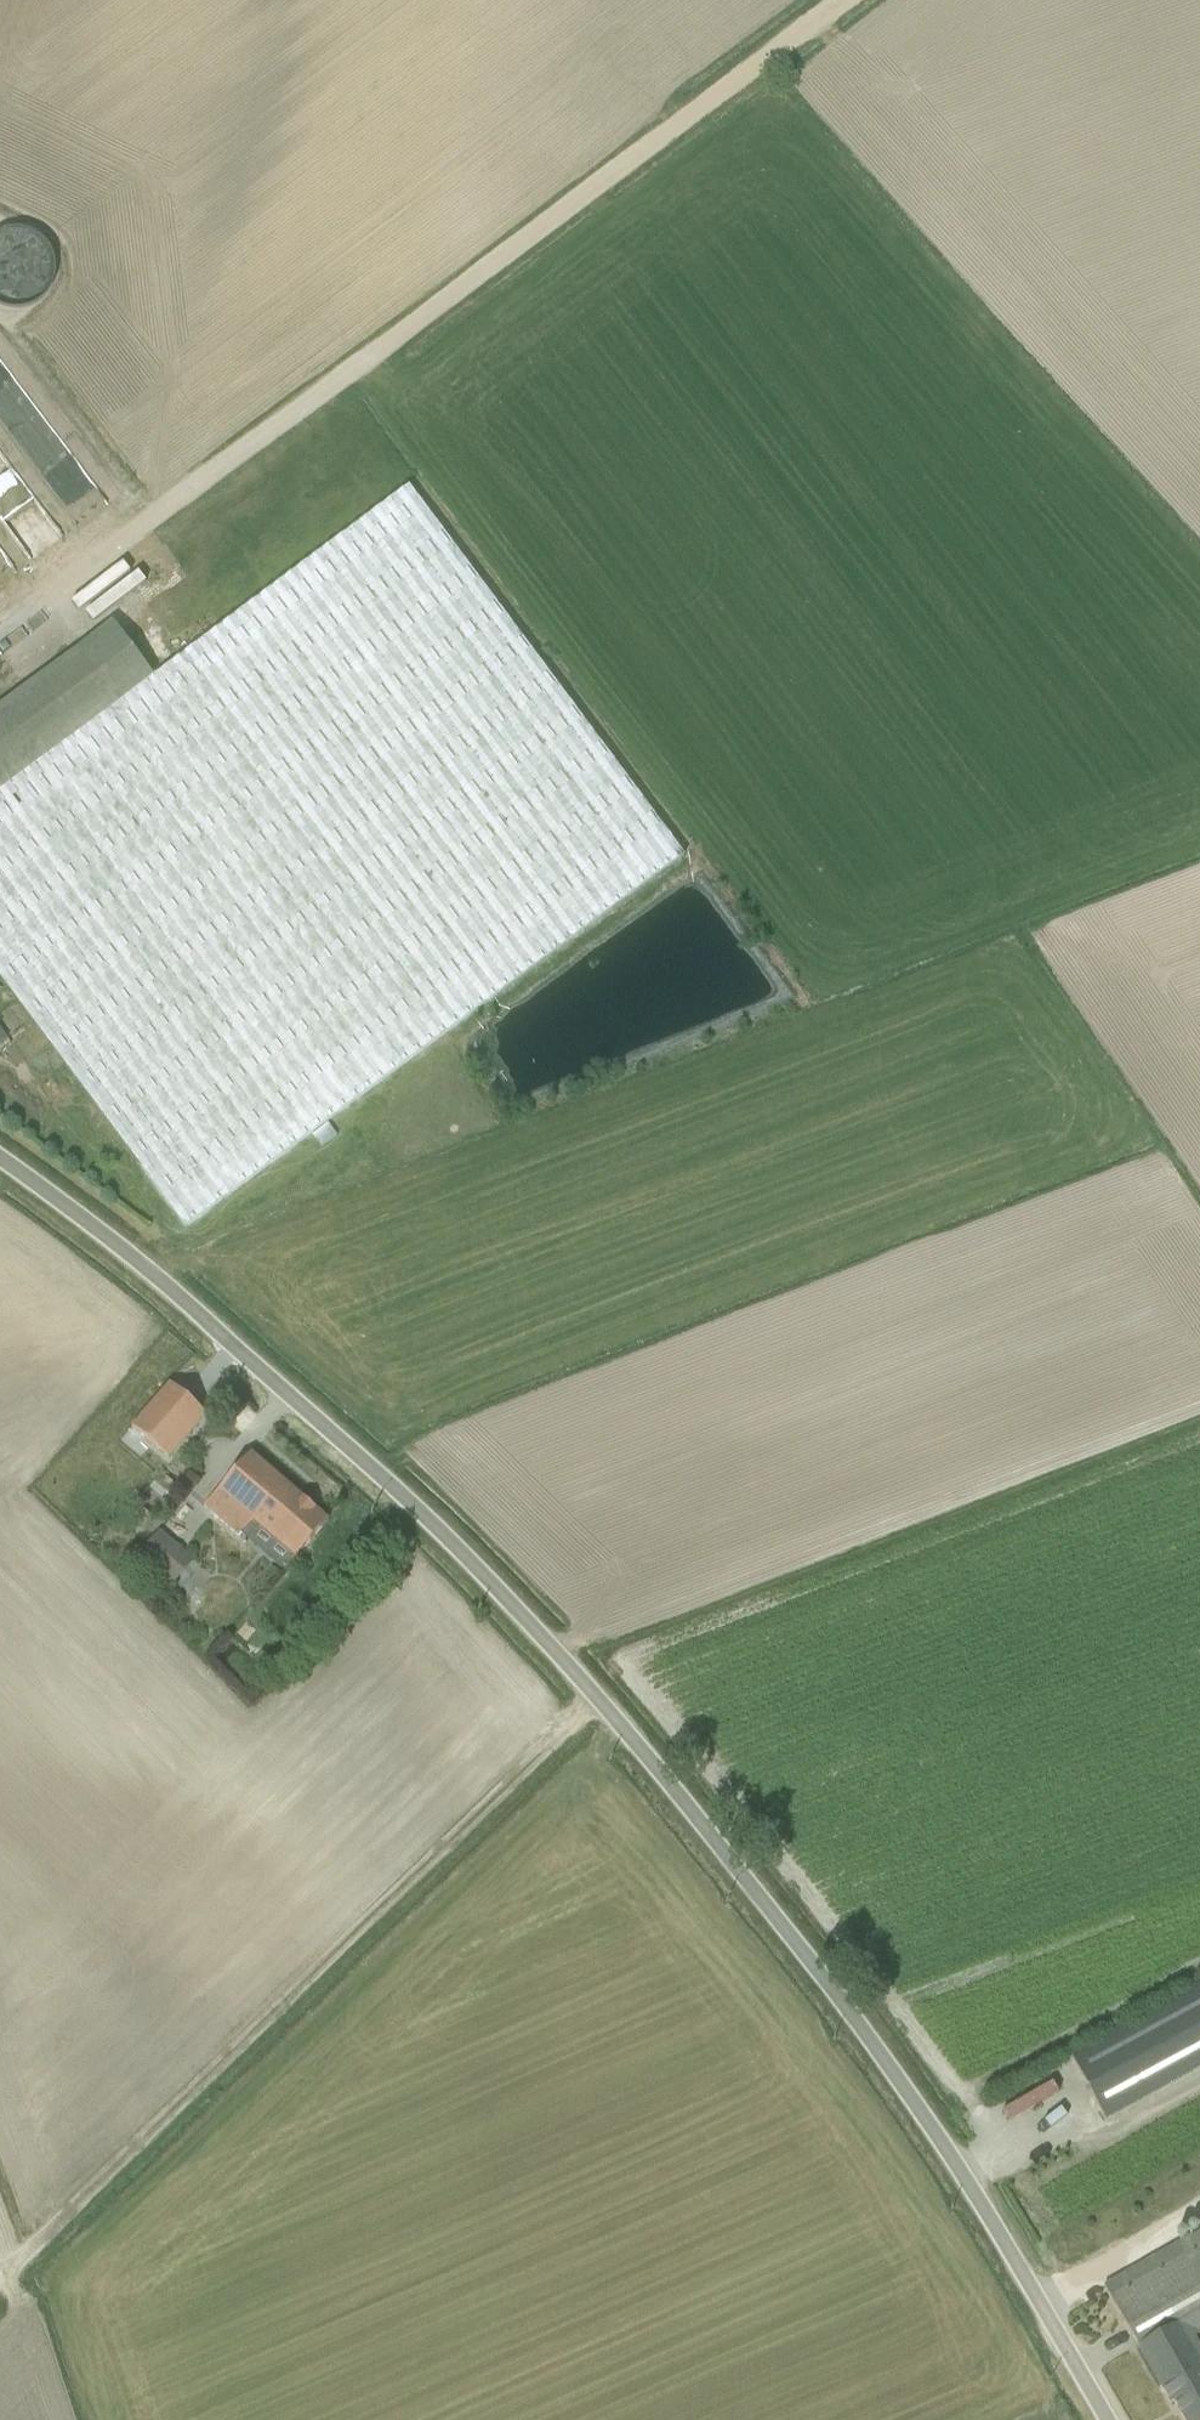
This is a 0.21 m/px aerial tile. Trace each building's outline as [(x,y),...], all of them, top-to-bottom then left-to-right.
[(156,678),(0,794),(0,980),(182,1226),(680,858),(408,492),(156,678)] [(153,675),(117,625),(0,712),(0,788),(153,675)] [(0,984),(0,1010),(1,1012),(15,1002),(1,983),(0,984)] [(143,1430),(185,1466),(218,1427),(177,1391),(143,1430)] [(286,1578),(329,1528),(245,1456),(202,1506),(286,1578)] [(165,1539),(149,1565),(189,1589),(205,1563),(165,1539)] [(1109,2115),(1199,2063),(1199,1987),(1076,2057),(1109,2115)] [(1099,2283),(1132,2342),(1199,2305),(1199,2228),(1099,2283)] [(1180,2419),(1199,2419),(1199,2330),(1191,2314),(1136,2345),(1180,2419)]
